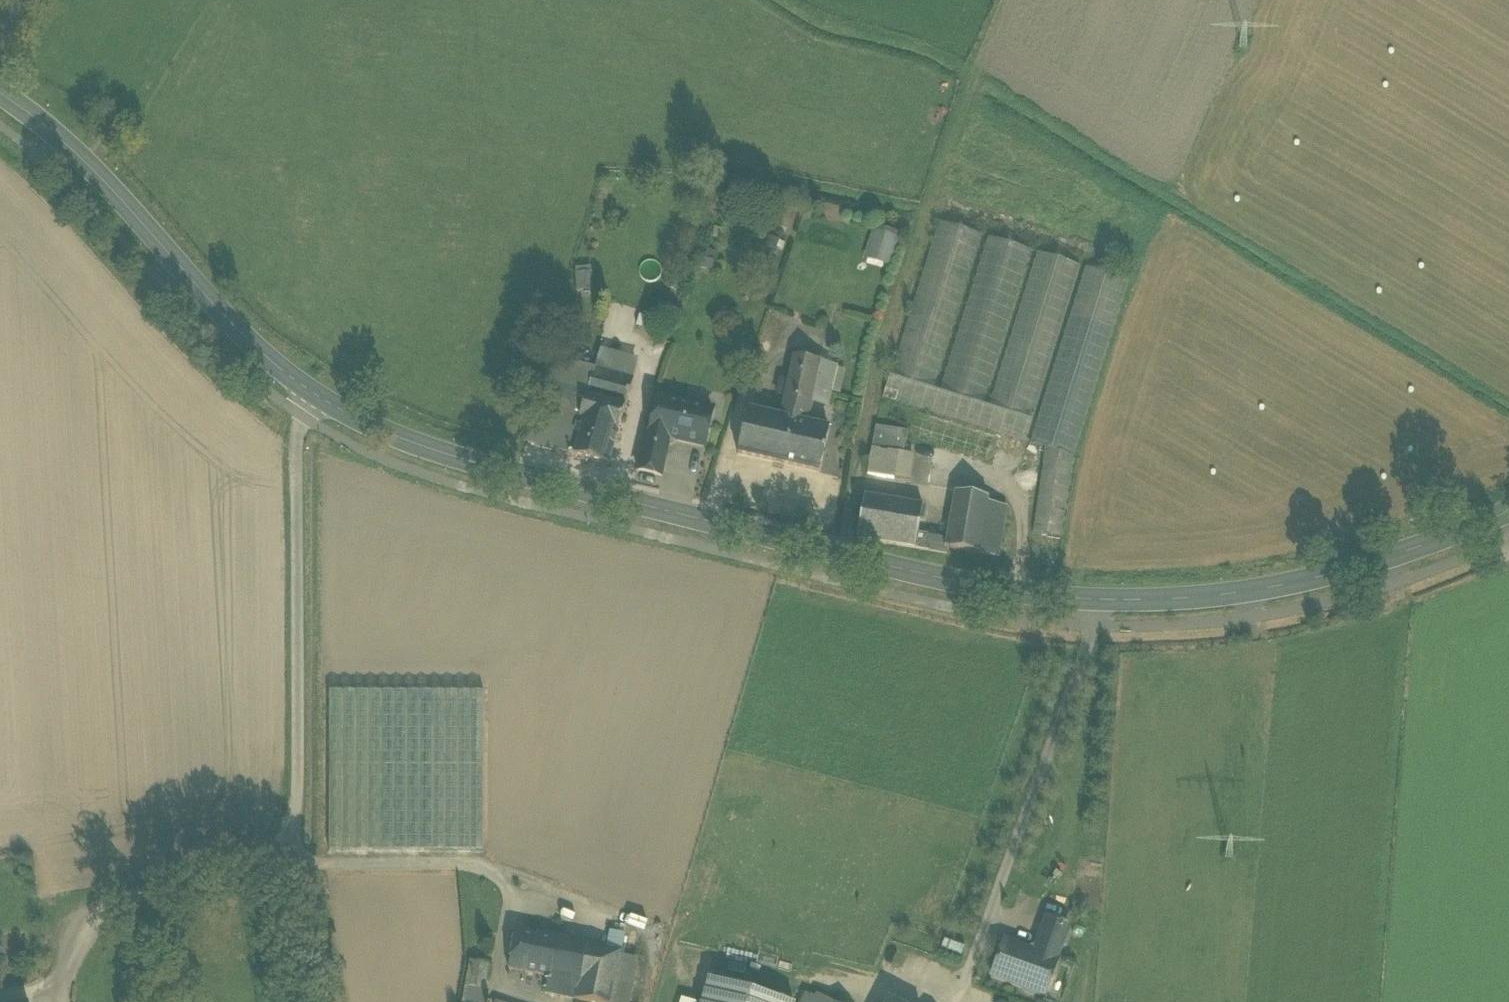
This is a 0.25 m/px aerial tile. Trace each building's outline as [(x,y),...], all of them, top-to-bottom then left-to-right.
[(938,222),(883,399),(1026,443),(1081,267),(1037,253),(988,409),(983,407),(1032,251),(988,237),(939,393),(934,392),(982,236),(938,222)] [(893,264),(900,234),(873,228),(866,258),(893,264)] [(592,267),(577,267),(577,290),(591,290),(592,267)] [(1085,268),(1029,444),(1045,449),(1073,458),(1129,282),(1085,268)] [(786,397),(811,402),(821,363),(795,357),(790,379),(786,397)] [(595,371),(552,359),(545,385),(587,397),(595,371)] [(633,381),(595,370),(595,371),(587,397),(625,408),(633,381)] [(773,394),(786,397),(790,379),(777,376),(773,394)] [(587,397),(545,385),(528,446),(569,457),(587,397)] [(625,408),(587,397),(569,457),(607,467),(625,408)] [(786,397),(781,419),(747,411),(737,455),(819,473),(829,430),(799,423),(801,416),(808,418),(811,402),(786,397)] [(698,405),(688,402),(684,405),(658,399),(650,433),(646,432),(638,471),(661,476),(669,444),(674,440),(704,447),(712,411),(701,408),(698,405)] [(906,409),(882,401),(877,421),(910,430),(916,412),(917,411),(906,409)] [(998,438),(916,412),(910,430),(908,439),(963,456),(990,464),(998,438)] [(907,433),(876,428),(868,475),(894,480),(898,454),(904,455),(907,433)] [(934,449),(908,444),(906,455),(904,455),(898,454),(894,480),(928,486),(934,449)] [(1045,449),(1031,534),(1061,539),(1073,458),(1045,449)] [(986,514),(988,499),(967,495),(955,493),(947,540),(929,537),(927,551),(946,554),(947,549),(978,555),(986,514)] [(921,506),(864,496),(856,539),(921,549),(923,535),(916,533),(921,506)] [(986,514),(978,555),(995,557),(1002,516),(986,514)] [(478,693),(320,694),(322,847),(479,846),(478,693)] [(1069,928),(1047,920),(1040,939),(1062,947),(1069,928)] [(589,946),(516,932),(509,970),(549,978),(545,993),(577,1000),(576,1001),(577,1001),(588,946),(589,946)] [(1036,950),(1031,952),(1005,942),(992,977),(1024,989),(1025,993),(1035,996),(1038,994),(1045,997),(1058,962),(1057,961),(1062,947),(1040,939),(1036,950)] [(588,946),(577,1001),(583,1001),(612,1001),(622,953),(588,946)] [(485,962),(468,961),(467,1001),(484,1001),(485,962)] [(710,980),(703,1001),(784,1001),(710,980)]
